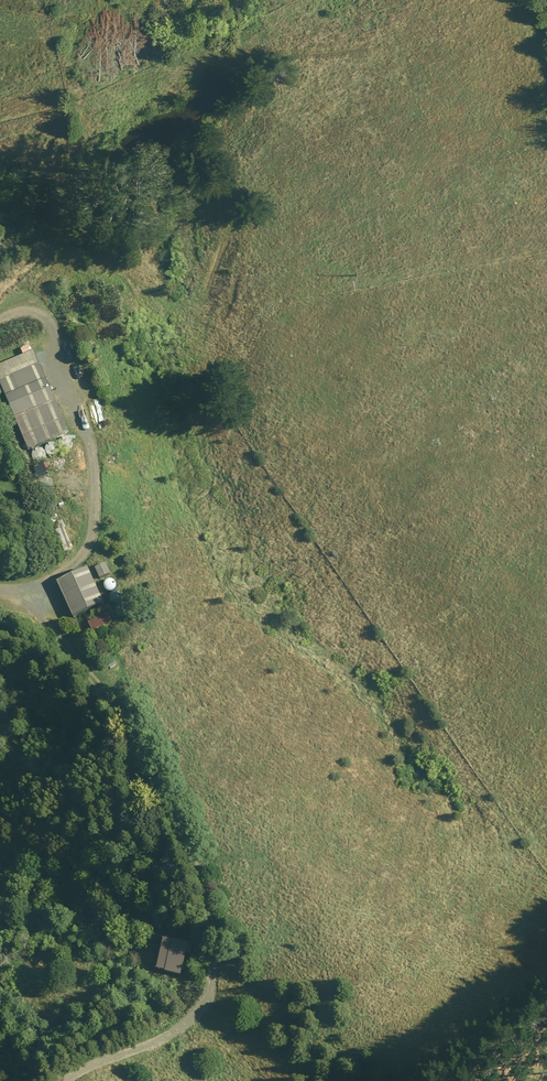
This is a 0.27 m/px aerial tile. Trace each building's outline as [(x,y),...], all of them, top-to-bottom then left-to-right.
[(18,374),(39,365),(36,359),(34,352),(0,366),(0,382),(18,374)] [(15,422),(27,449),(68,433),(64,423),(60,414),(56,405),(50,390),(43,374),(39,365),(18,374),(0,382),(0,387),(15,422)] [(58,446),(59,448),(60,450),(62,451),(64,451),(66,451),(68,450),(69,449),(70,447),(71,445),(70,443),(69,441),(68,440),(66,439),(64,439),(62,439),(60,440),(59,442),(58,444),(58,446)] [(46,451),(46,453),(48,454),(49,455),(51,456),(53,455),(55,455),(57,453),(58,451),(58,449),(58,447),(57,446),(55,444),(53,443),(51,443),(49,444),(47,445),(46,447),(46,449),(46,451)] [(31,456),(32,458),(33,460),(35,461),(37,461),(39,461),(41,460),(42,459),(43,457),(43,455),(43,453),(42,451),(40,450),(39,449),(37,449),(34,450),(33,451),(32,452),(31,454),(31,456)] [(64,528),(54,532),(63,552),(72,549),(64,528)] [(105,564),(94,569),(99,580),(110,575),(105,564)] [(88,570),(57,584),(61,593),(65,602),(69,612),(72,619),(103,605),(88,570)] [(104,587),(104,589),(106,590),(107,591),(109,592),(111,592),(113,591),(115,589),(116,588),(116,586),(116,584),(115,582),(113,581),(111,580),(109,580),(107,580),(105,581),(104,583),(103,585),(104,587)] [(108,599),(109,601),(110,602),(112,603),(114,604),(116,604),(118,603),(119,601),(120,600),(121,598),(120,596),(119,594),(118,593),(116,592),(114,591),(112,592),(110,593),(109,595),(108,597),(108,599)] [(114,614),(115,615),(116,617),(118,618),(120,619),(122,618),(124,617),(125,616),(126,614),(126,612),(126,610),(125,609),(124,607),(122,606),(120,606),(118,607),(116,608),(115,610),(114,612),(114,614)] [(112,623),(108,615),(87,624),(91,633),(112,623)] [(110,669),(116,665),(113,660),(106,664),(110,669)] [(116,696),(120,702),(127,697),(123,691),(116,696)] [(189,944),(173,942),(166,974),(182,977),(189,944)]
